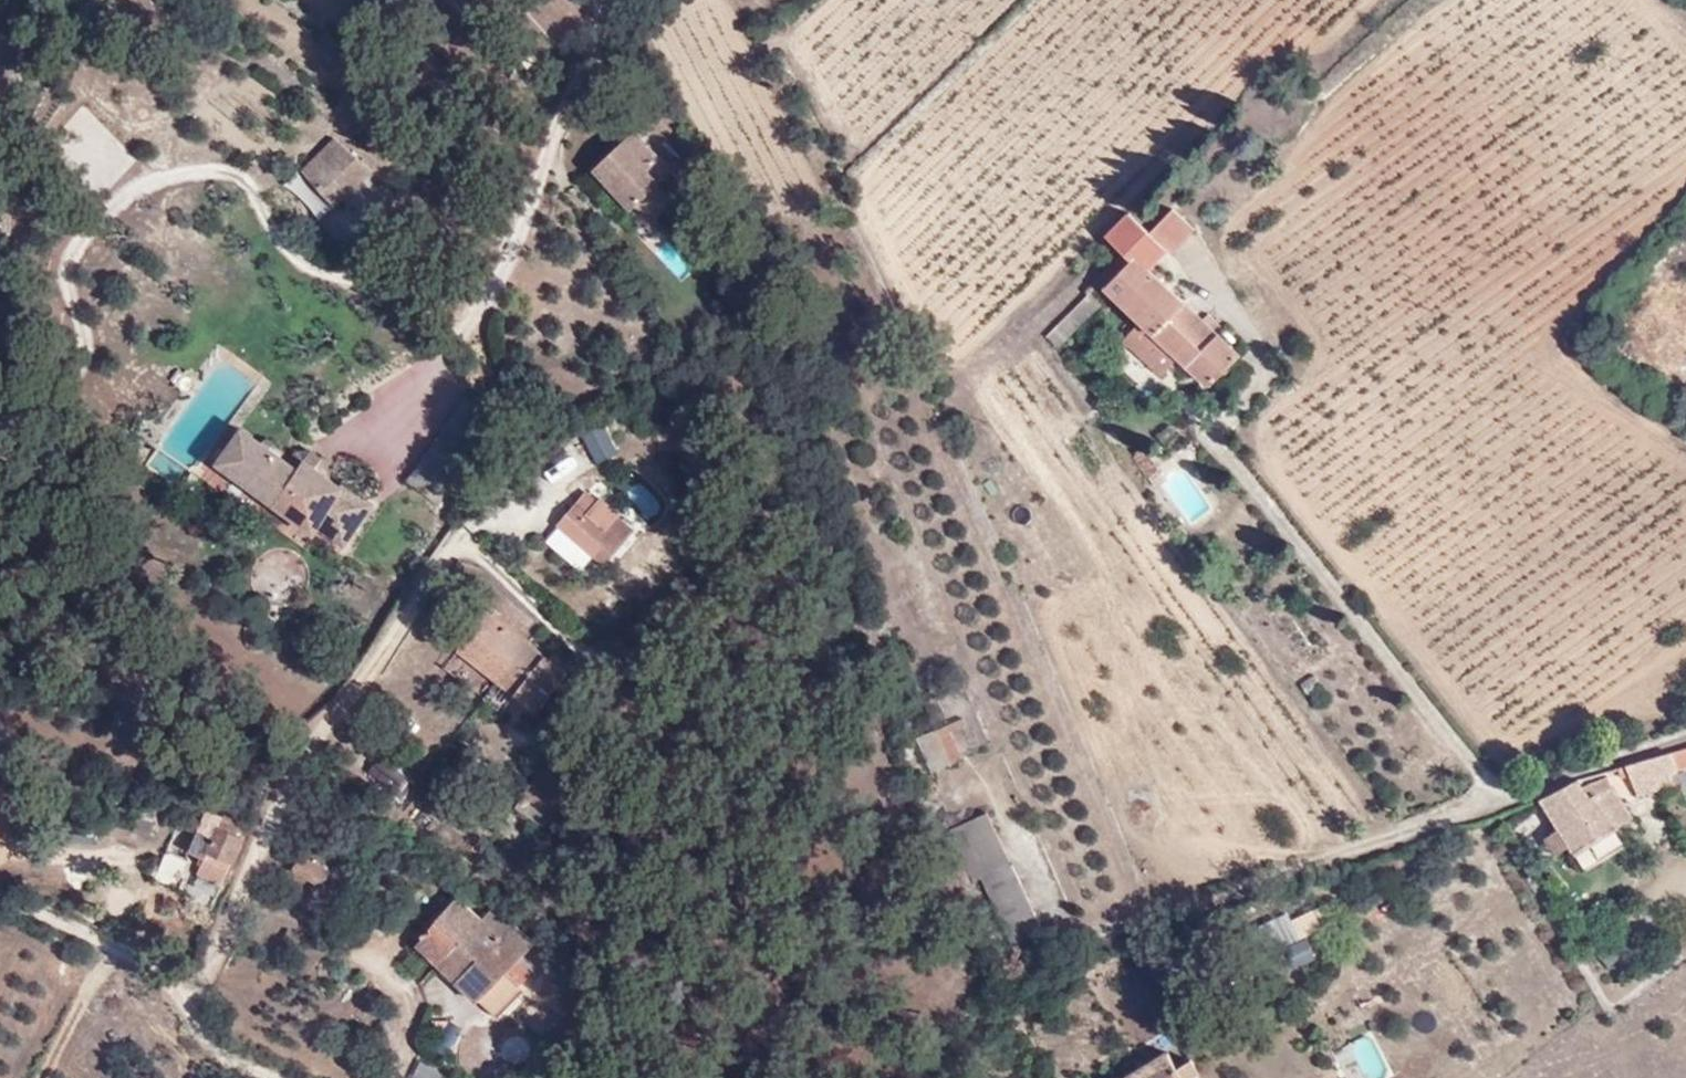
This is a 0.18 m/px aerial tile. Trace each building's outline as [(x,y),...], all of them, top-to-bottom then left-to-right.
[(606,141),(614,150),(628,138),(616,125),(606,141)] [(665,208),(651,192),(665,178),(628,138),(614,150),(583,177),(621,219),(628,215),(640,230),(665,208)] [(326,212),(363,177),(329,145),(292,177),(326,212)] [(1178,211),(1156,231),(1177,253),(1197,231),(1178,211)] [(1156,231),(1148,233),(1162,247),(1172,257),(1177,253),(1156,231)] [(1162,247),(1148,233),(1127,257),(1130,263),(1110,285),(1150,327),(1183,360),(1209,386),(1237,361),(1215,338),(1220,331),(1206,316),(1200,322),(1145,265),(1162,247)] [(1183,360),(1150,327),(1135,342),(1165,376),(1183,360)] [(242,429),(213,475),(319,540),(322,537),(346,551),(372,510),(242,429)] [(579,443),(586,455),(610,443),(603,430),(579,443)] [(1144,453),(1133,459),(1147,479),(1156,472),(1144,453)] [(604,568),(634,531),(613,515),(601,529),(573,506),(554,527),(569,539),(593,559),(604,568)] [(456,652),(496,682),(525,646),(484,616),(456,652)] [(551,664),(525,646),(496,682),(534,711),(573,661),(560,652),(551,664)] [(930,732),(943,766),(959,760),(946,725),(930,732)] [(1684,783),(1672,752),(1657,756),(1636,761),(1648,793),(1684,783)] [(378,760),(367,774),(391,792),(402,779),(378,760)] [(1593,786),(1587,776),(1583,777),(1578,778),(1548,797),(1582,851),(1574,858),(1592,886),(1629,864),(1611,835),(1644,815),(1616,772),(1593,786)] [(555,810),(526,791),(516,805),(544,825),(555,810)] [(981,815),(945,831),(966,884),(973,881),(1005,867),(981,815)] [(203,855),(196,877),(223,887),(232,862),(237,863),(245,841),(221,832),(224,824),(202,818),(191,851),(203,855)] [(333,877),(294,854),(285,871),(324,894),(333,877)] [(973,881),(1008,961),(1041,947),(1005,867),(973,881)] [(482,898),(473,914),(439,959),(486,990),(505,966),(516,977),(526,965),(519,955),(523,950),(535,934),(490,901),(482,898)] [(416,944),(439,959),(473,914),(451,901),(416,944)] [(1274,946),(1325,928),(1317,906),(1267,924),(1274,946)] [(1305,939),(1281,947),(1289,971),(1313,962),(1305,939)] [(1048,960),(1041,947),(1008,961),(1015,976),(1048,960)] [(519,955),(526,965),(516,977),(521,981),(536,958),(523,950),(519,955)] [(486,990),(506,1004),(521,981),(516,977),(505,966),(486,990)] [(429,1040),(441,1056),(464,1039),(452,1023),(429,1040)] [(1157,1077),(1177,1064),(1169,1052),(1130,1077),(1157,1077)] [(1192,1054),(1177,1064),(1185,1077),(1190,1077),(1202,1070),(1192,1054)] [(1157,1077),(1185,1077),(1177,1064),(1157,1077)]
